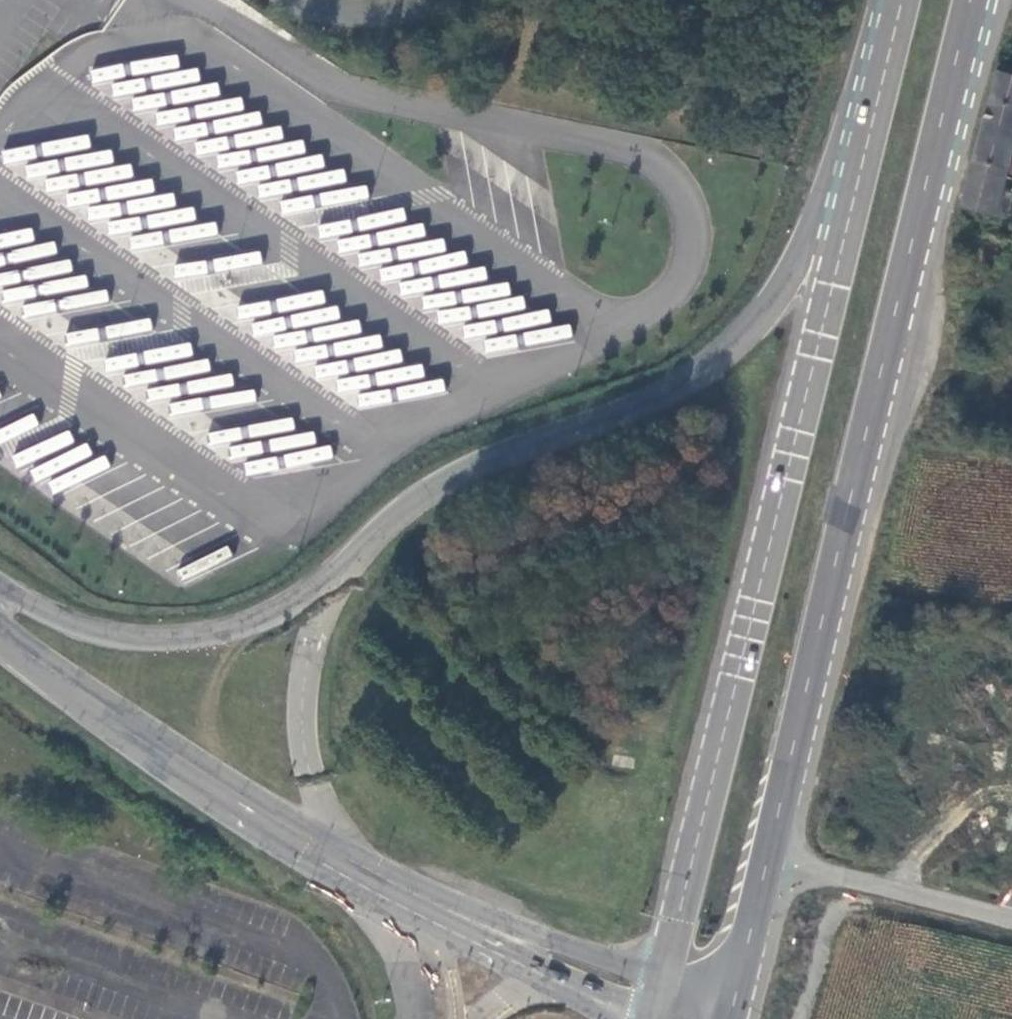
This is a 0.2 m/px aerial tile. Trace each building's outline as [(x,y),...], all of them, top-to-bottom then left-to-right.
[(1001,64),(996,63),(959,211),(1003,222),(1011,186),(1011,185),(1002,181),(1011,140),(1011,66),(1001,64)] [(357,779),(344,780),(345,791),(358,790),(357,779)]
